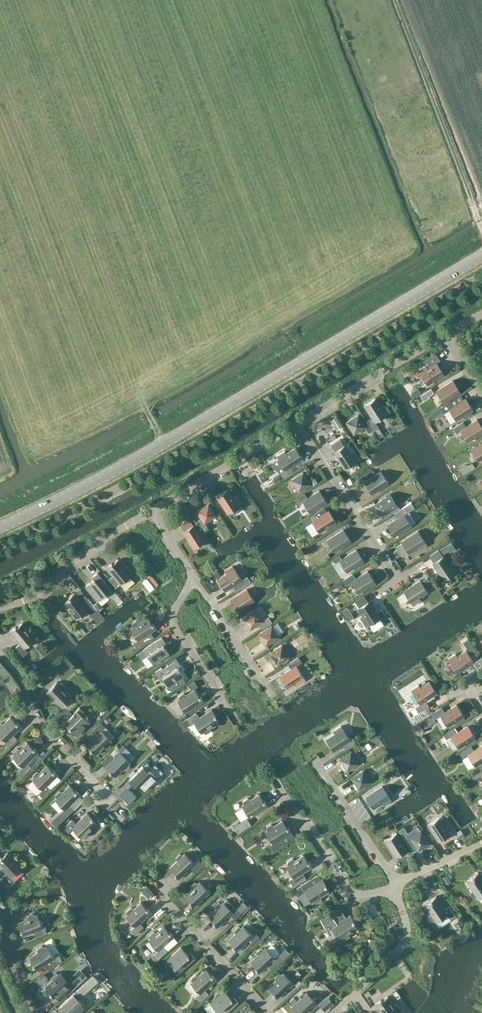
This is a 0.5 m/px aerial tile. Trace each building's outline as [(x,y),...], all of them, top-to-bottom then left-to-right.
[(427,368),(426,365),(418,370),(427,385),(444,374),(436,362),(427,368)] [(453,380),(436,391),(443,403),(460,392),(453,380)] [(376,398),(364,405),(371,417),(366,420),(373,431),(379,427),(375,422),(389,413),(384,405),(381,407),(376,398)] [(451,401),(440,407),(443,413),(449,409),(456,421),(473,410),(466,398),(454,406),(451,401)] [(435,411),(438,416),(443,413),(440,408),(435,411)] [(358,415),(346,422),(354,434),(366,427),(358,415)] [(468,442),(478,435),(481,440),(481,427),(477,419),(460,430),(468,442)] [(340,439),(331,445),(335,451),(333,452),(344,469),(359,460),(354,452),(351,453),(345,444),(344,445),(340,439)] [(471,449),(478,461),(481,459),(481,442),(471,449)] [(279,459),(273,462),(284,479),(294,472),(291,467),(303,459),(295,447),(286,453),(285,451),(277,456),(279,459)] [(389,483),(381,471),(364,482),(372,494),(389,483)] [(303,472),(291,480),(299,492),(310,484),(303,472)] [(228,489),(217,497),(228,513),(242,504),(237,496),(234,498),(228,489)] [(304,493),(294,500),(297,505),(303,501),(310,513),(327,502),(319,490),(307,498),(304,493)] [(382,516),(393,509),(386,497),(374,505),(382,516)] [(208,504),(197,511),(201,518),(196,521),(203,532),(208,528),(205,523),(216,516),(208,504)] [(394,513),(397,518),(387,525),(395,536),(411,525),(404,514),(408,512),(404,506),(394,513)] [(316,512),(309,517),(319,533),(336,522),(329,510),(319,517),(316,512)] [(194,524),(193,525),(189,519),(180,524),(184,531),(183,532),(194,548),(205,541),(194,524)] [(343,529),(327,540),(334,552),(351,541),(343,529)] [(402,543),(396,547),(402,556),(408,552),(409,553),(418,548),(419,550),(427,545),(418,531),(401,542),(402,543)] [(366,532),(357,537),(364,550),(373,545),(366,532)] [(356,550),(340,560),(347,572),(364,561),(356,550)] [(457,570),(452,563),(450,564),(444,555),(443,556),(439,550),(429,556),(433,562),(432,563),(443,580),(457,570)] [(106,568),(119,585),(131,575),(130,573),(131,572),(131,571),(128,567),(126,566),(125,567),(119,559),(112,564),(111,563),(106,568)] [(226,574),(217,579),(225,591),(233,586),(236,591),(251,582),(247,576),(242,580),(233,566),(225,571),(226,574)] [(353,573),(342,580),(346,586),(351,582),(358,593),(375,583),(368,571),(356,578),(353,573)] [(94,579),(85,586),(98,601),(106,595),(108,597),(114,592),(98,572),(92,577),(94,579)] [(403,591),(413,605),(421,600),(419,597),(428,592),(427,590),(433,586),(427,577),(421,581),(420,580),(403,591)] [(247,589),(230,600),(238,612),(254,601),(247,589)] [(82,602),(74,593),(69,597),(69,598),(63,604),(70,612),(69,613),(69,614),(72,618),(73,618),(74,617),(76,620),(87,611),(88,613),(94,608),(86,599),(82,602)] [(363,617),(361,619),(366,627),(380,617),(369,601),(368,601),(364,595),(355,601),(359,607),(358,608),(363,617)] [(341,611),(348,620),(353,617),(347,607),(341,611)] [(256,609),(242,618),(250,630),(258,624),(262,629),(272,622),(269,617),(263,620),(256,609)] [(137,648),(147,642),(143,637),(156,628),(152,622),(151,623),(147,616),(138,622),(138,621),(136,621),(132,623),(131,626),(132,626),(129,628),(137,640),(133,643),(137,648)] [(15,627),(9,632),(19,643),(15,647),(23,656),(28,652),(24,648),(35,638),(34,637),(35,636),(35,634),(32,630),(30,630),(29,631),(22,623),(16,628),(15,627)] [(279,637),(272,625),(258,634),(266,646),(279,637)] [(162,637),(141,651),(145,657),(147,656),(153,665),(170,654),(164,645),(166,643),(162,637)] [(289,657),(282,645),(270,653),(277,664),(289,657)] [(455,654),(448,659),(457,673),(474,662),(466,650),(457,656),(455,654)] [(291,669),(279,676),(287,688),(296,682),(297,685),(305,680),(296,666),(302,662),(298,657),(288,664),(291,669)] [(177,659),(156,673),(160,679),(162,678),(168,687),(185,676),(179,667),(181,666),(177,659)] [(275,674),(270,676),(275,685),(280,683),(275,674)] [(59,684),(57,682),(47,693),(61,708),(55,714),(60,719),(68,710),(64,706),(67,703),(66,702),(71,696),(64,689),(65,689),(65,687),(61,683),(59,683),(59,684)] [(420,704),(415,707),(418,712),(429,706),(425,701),(437,693),(429,682),(420,687),(419,685),(411,690),(420,704)] [(177,700),(186,713),(204,701),(200,696),(200,697),(194,689),(186,694),(185,694),(183,693),(179,696),(179,698),(179,699),(177,700)] [(442,707),(431,714),(435,719),(440,716),(447,727),(464,716),(457,704),(445,712),(442,707)] [(19,707),(14,712),(19,716),(24,712),(19,707)] [(79,707),(62,725),(67,730),(69,728),(76,736),(91,722),(83,714),(85,713),(79,707)] [(197,712),(187,719),(190,724),(194,722),(201,733),(204,732),(205,733),(206,733),(210,731),(210,729),(210,728),(218,722),(216,718),(217,717),(211,709),(199,716),(197,712)] [(17,739),(13,735),(22,727),(16,722),(10,716),(3,724),(2,723),(0,723),(0,736),(5,741),(4,743),(9,747),(17,739)] [(91,731),(95,734),(85,745),(91,751),(92,750),(97,755),(104,747),(105,748),(107,748),(110,745),(110,743),(110,742),(111,740),(101,730),(104,727),(100,722),(91,731)] [(335,733),(326,739),(333,751),(343,745),(346,750),(357,743),(353,737),(350,740),(341,726),(333,731),(335,733)] [(468,726),(451,736),(459,748),(475,737),(468,726)] [(28,763),(38,752),(33,747),(27,742),(20,749),(19,748),(17,749),(13,752),(13,754),(14,755),(12,757),(22,767),(18,771),(23,776),(32,767),(28,763)] [(131,762),(121,752),(125,748),(121,743),(111,753),(115,757),(104,767),(109,772),(110,771),(116,777),(123,770),(124,771),(126,771),(130,767),(130,765),(129,764),(131,762)] [(467,754),(475,766),(481,762),(481,745),(467,754)] [(318,748),(308,754),(315,764),(324,758),(318,748)] [(351,752),(339,759),(347,771),(358,763),(351,752)] [(147,763),(129,780),(134,785),(136,783),(143,791),(158,777),(150,770),(152,768),(147,763)] [(48,786),(58,775),(53,770),(52,770),(46,765),(39,772),(39,771),(37,771),(33,775),(33,777),(34,778),(32,780),(42,789),(38,793),(43,798),(51,789),(48,786)] [(475,779),(481,775),(481,777),(481,766),(471,773),(475,779)] [(363,770),(351,778),(359,789),(370,782),(363,770)] [(70,806),(81,795),(76,790),(75,790),(69,784),(62,792),(61,791),(59,791),(55,794),(55,797),(56,797),(54,799),(64,809),(60,813),(65,818),(73,810),(70,806)] [(382,786),(365,797),(373,809),(382,803),(384,805),(392,800),(382,786)] [(130,791),(130,790),(123,798),(129,803),(136,796),(130,791)] [(258,794),(250,799),(249,798),(247,798),(243,800),(243,803),(243,804),(241,805),(249,818),(267,806),(264,801),(263,802),(258,794)] [(87,812),(76,823),(72,819),(64,827),(68,832),(72,828),(82,838),(84,836),(85,837),(90,832),(89,831),(96,824),(92,820),(93,819),(87,812)] [(427,825),(438,842),(450,834),(444,825),(447,823),(442,816),(427,825)] [(287,828),(282,820),(273,825),(271,824),(267,827),(266,829),(267,830),(264,832),(272,844),(270,845),(273,850),(284,843),(281,839),(291,832),(288,828),(287,828)] [(421,830),(409,837),(406,832),(402,834),(406,841),(410,838),(418,851),(430,843),(421,830)] [(396,833),(385,840),(396,857),(407,850),(396,833)] [(6,873),(2,877),(10,885),(15,881),(12,877),(22,867),(20,865),(21,865),(21,863),(17,859),(15,859),(15,860),(8,852),(2,857),(0,858),(0,866),(6,873)] [(184,853),(182,855),(182,854),(179,854),(176,857),(176,859),(176,860),(169,867),(175,873),(174,874),(179,879),(190,868),(194,872),(202,864),(198,859),(194,863),(184,853)] [(303,854),(294,860),(294,859),(292,859),(288,862),(287,863),(288,864),(286,866),(293,879),(312,867),(309,862),(308,862),(303,854)] [(478,872),(471,877),(472,878),(466,882),(472,891),(471,891),(470,893),(473,897),(475,898),(476,897),(477,899),(481,896),(481,878),(478,872)] [(322,878),(310,886),(307,882),(297,888),(300,894),(304,891),(312,903),(314,902),(315,903),(317,903),(321,900),(321,898),(321,897),(330,892),(322,878)] [(192,888),(184,895),(190,901),(189,902),(194,908),(210,893),(199,881),(198,883),(197,882),(195,882),(191,886),(191,888),(192,888)] [(445,909),(436,896),(429,901),(430,902),(424,906),(430,914),(428,915),(428,917),(431,921),(433,922),(434,921),(436,923),(447,915),(451,920),(456,916),(449,906),(445,909)] [(135,935),(144,927),(140,922),(151,912),(147,907),(146,908),(141,901),(133,909),(132,908),(130,908),(127,911),(126,913),(127,914),(125,916),(134,926),(130,930),(135,935)] [(223,903),(221,904),(220,903),(218,903),(215,906),(214,908),(215,908),(216,909),(208,916),(213,922),(212,923),(217,928),(227,919),(231,923),(240,914),(236,910),(232,913),(223,903)] [(337,923),(346,918),(340,907),(331,913),(330,913),(320,919),(324,925),(334,918),(337,923)] [(22,937),(34,932),(36,937),(47,932),(44,926),(43,927),(37,914),(35,915),(34,914),(32,913),(28,915),(27,917),(27,918),(18,922),(20,929),(19,930),(22,937)] [(332,927),(339,939),(342,938),(343,939),(344,939),(348,937),(348,935),(348,934),(355,930),(354,927),(355,926),(349,916),(346,918),(337,923),(334,918),(324,925),(327,930),(332,927)] [(242,925),(241,927),(240,926),(238,927),(234,930),(234,932),(235,933),(228,940),(234,946),(233,947),(237,952),(248,942),(251,945),(260,937),(255,932),(252,936),(242,925)] [(158,951),(175,936),(164,926),(156,933),(155,932),(153,932),(149,935),(149,937),(150,938),(148,940),(158,951)] [(52,967),(62,960),(58,954),(54,957),(46,946),(44,947),(43,946),(42,946),(37,948),(37,951),(29,957),(33,963),(32,964),(36,971),(49,962),(52,967)] [(177,975),(195,958),(190,953),(188,955),(181,947),(167,960),(174,968),(172,970),(177,975)] [(277,955),(274,957),(265,947),(263,949),(263,948),(260,948),(256,951),(257,953),(257,954),(250,961),(255,966),(254,967),(259,973),(267,965),(271,969),(282,959),(277,955)] [(233,960),(243,970),(247,965),(237,955),(233,960)] [(200,1002),(209,994),(205,989),(216,980),(212,975),(211,976),(206,969),(198,975),(197,975),(191,980),(192,981),(190,982),(199,993),(195,997),(200,1002)] [(53,979),(45,986),(50,991),(49,992),(54,998),(71,984),(60,972),(58,974),(57,973),(55,973),(52,976),(52,978),(53,979)] [(275,980),(268,986),(274,993),(273,993),(277,998),(293,983),(283,972),(281,974),(280,974),(278,973),(275,977),(275,979),(275,980)] [(239,1002),(234,996),(232,998),(225,990),(210,1003),(217,1011),(215,1012),(226,1012),(239,1002)] [(57,1008),(62,1012),(63,1012),(64,1012),(66,1012),(79,1012),(86,1007),(78,999),(81,997),(76,991),(57,1008)] [(317,1004),(306,992),(304,994),(304,993),(301,993),(298,996),(298,998),(299,999),(291,1006),(296,1012),(310,1012),(319,1006),(317,1004)] [(388,996),(382,1001),(381,1000),(375,1004),(381,1012),(400,1012),(398,1011),(399,1010),(400,1009),(397,1004),(394,1004),(388,996)]
